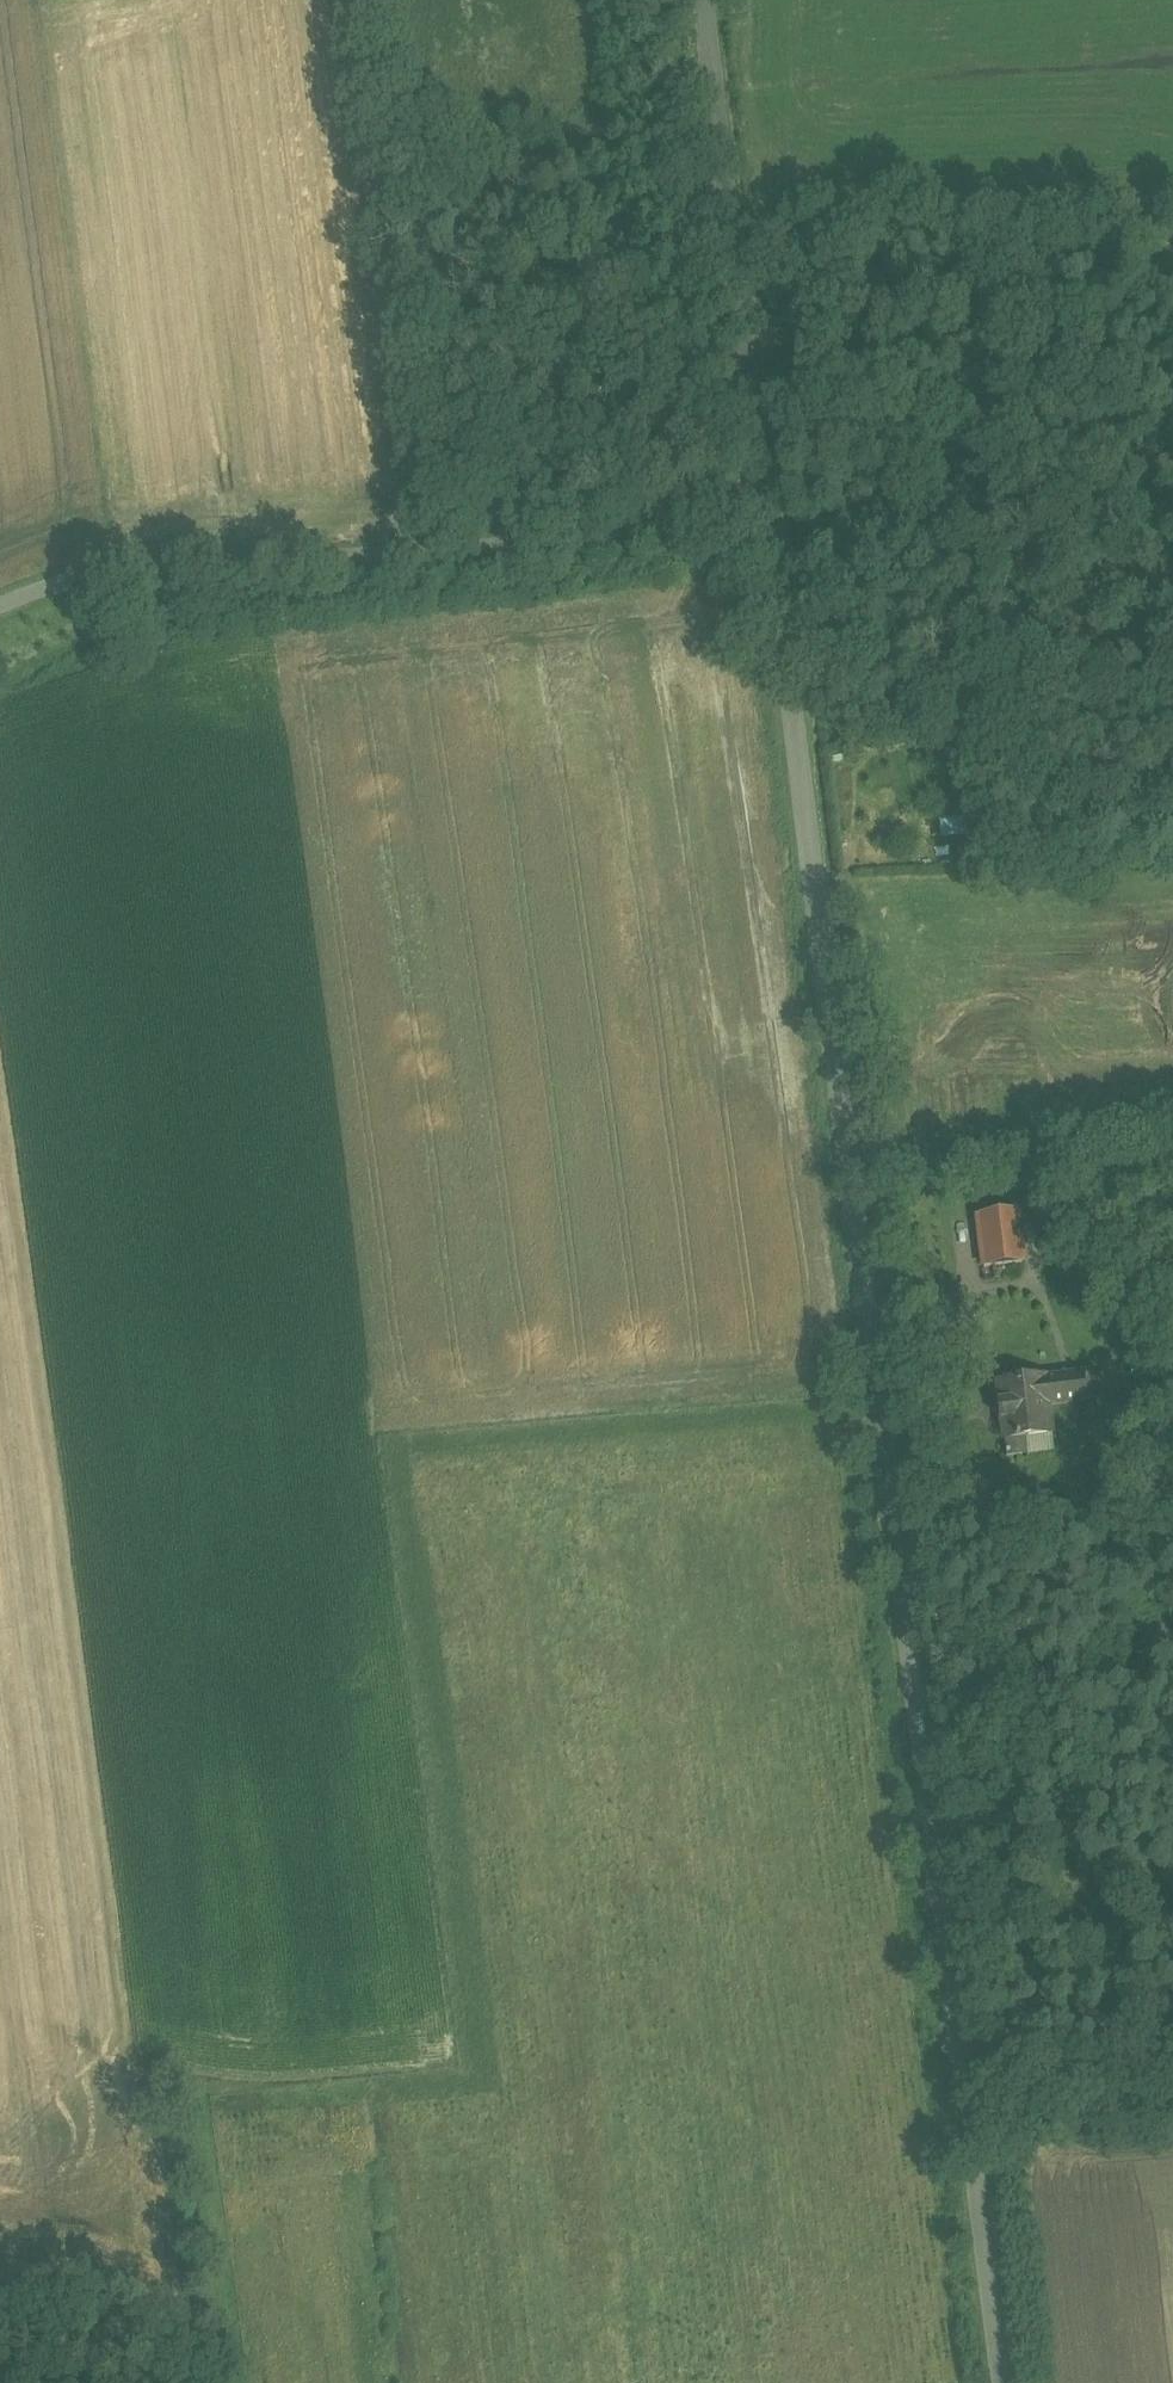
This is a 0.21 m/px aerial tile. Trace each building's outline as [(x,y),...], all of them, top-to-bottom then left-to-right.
[(942,807),(944,835),(978,833),(976,805),(942,807)] [(1017,1210),(977,1215),(983,1266),(1023,1262),(1017,1210)] [(1097,1372),(1045,1378),(1045,1376),(996,1382),(999,1402),(997,1403),(999,1419),(1001,1419),(1003,1440),(1052,1434),(1048,1405),(1100,1398),(1097,1372)]
